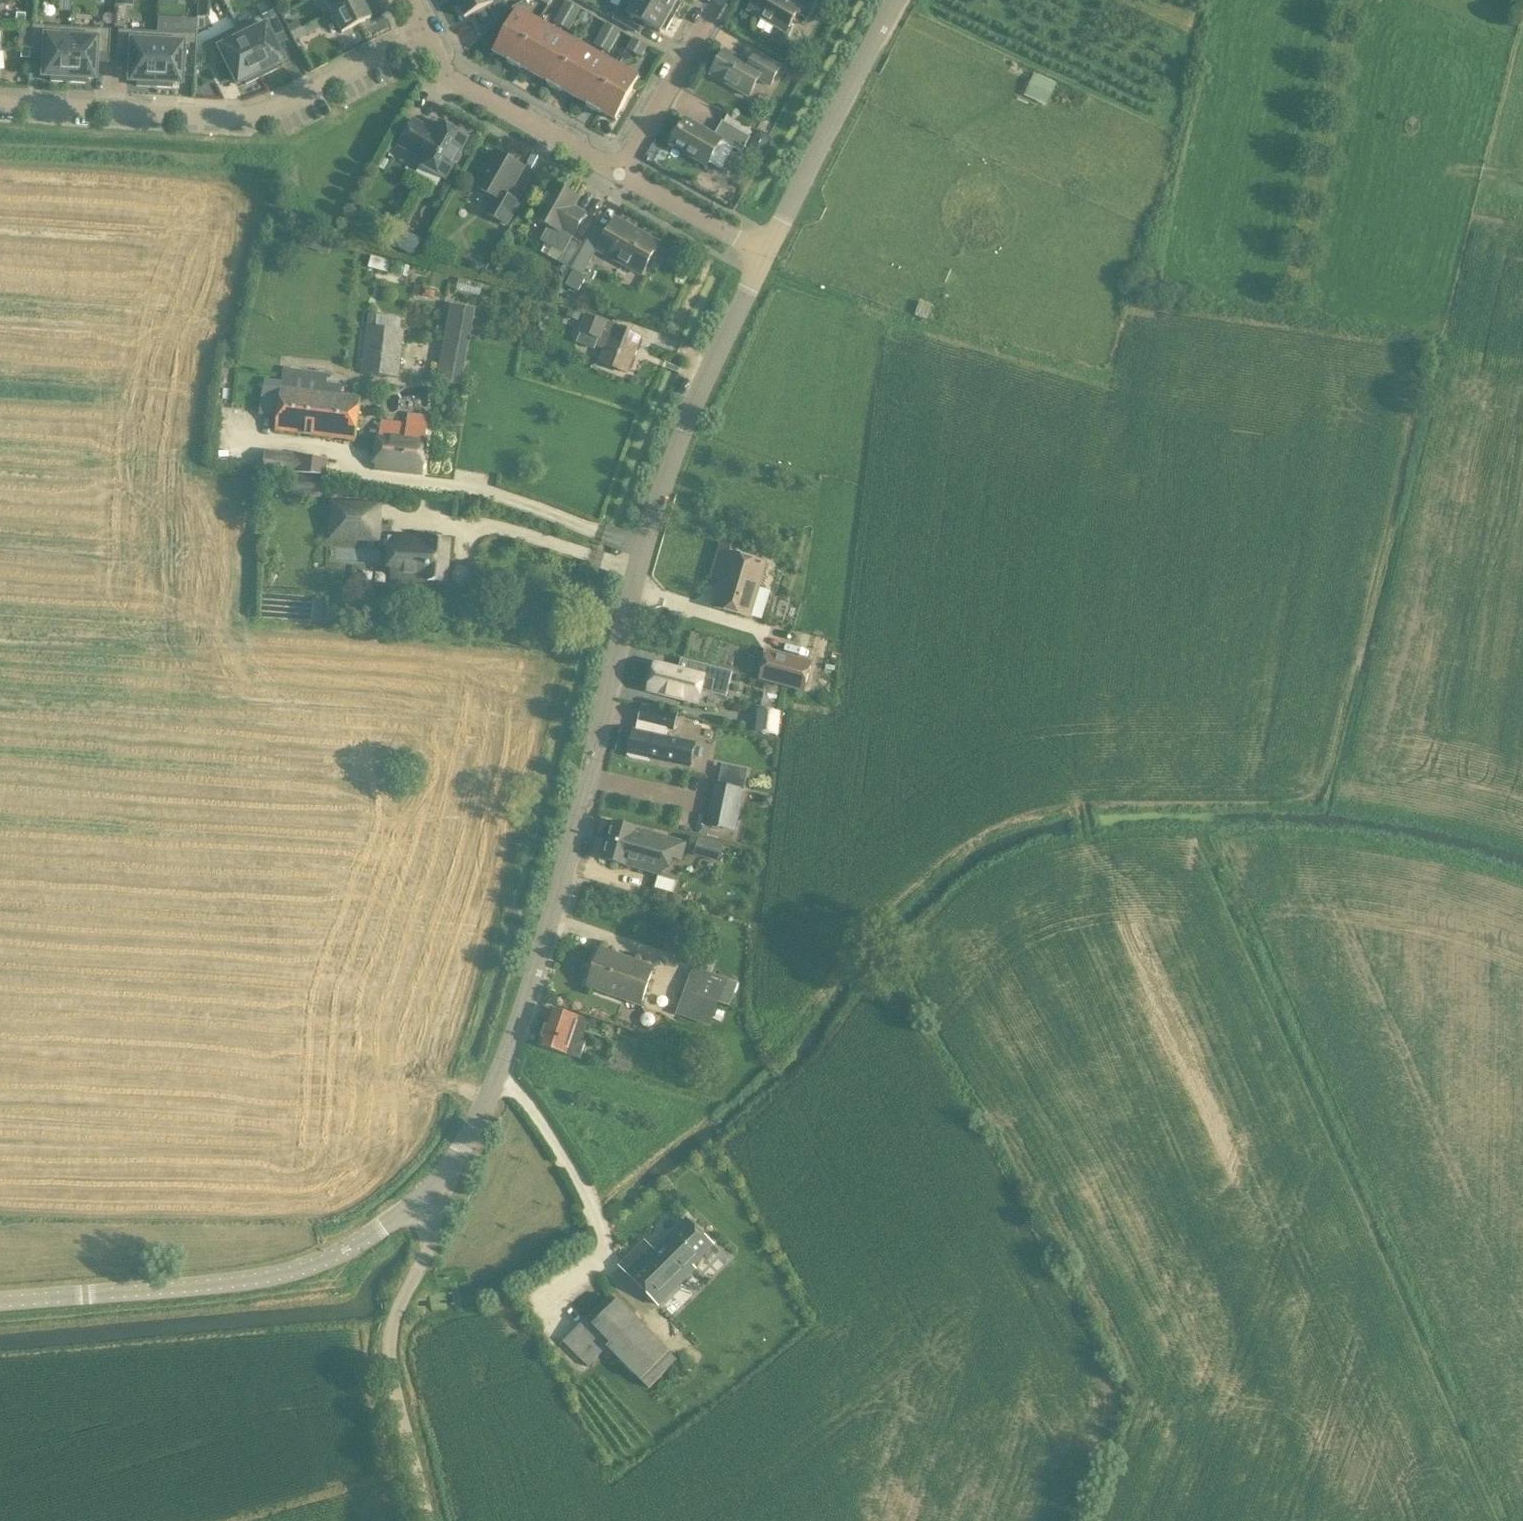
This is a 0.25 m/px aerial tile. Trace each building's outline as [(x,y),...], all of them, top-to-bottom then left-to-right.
[(331,13),(356,0),(324,0),(331,13)] [(361,0),(356,0),(331,13),(341,33),(370,18),(361,0)] [(494,3),(492,0),(456,0),(465,18),(494,3)] [(634,32),(640,22),(661,34),(664,29),(666,30),(675,14),(650,0),(624,0),(613,20),(634,32)] [(675,14),(681,3),(679,2),(679,1),(679,0),(650,0),(675,14)] [(797,13),(807,19),(818,1),(816,0),(754,0),(749,9),(787,31),(797,13)] [(554,23),(562,27),(574,6),(566,2),(554,23)] [(574,6),(562,27),(570,31),(581,10),(574,6)] [(508,60),(517,65),(540,22),(518,10),(494,53),(508,60)] [(237,28),(261,77),(277,70),(274,65),(282,61),(271,39),(283,33),(272,11),(237,28)] [(15,25),(24,25),(25,14),(16,14),(15,25)] [(301,29),(297,21),(287,27),(290,35),(301,29)] [(316,21),(301,29),(290,35),(294,42),(320,29),(316,21)] [(558,33),(540,22),(517,65),(521,68),(535,75),(558,33)] [(594,45),(602,49),(613,28),(606,24),(594,45)] [(32,26),(30,50),(43,51),(42,76),(50,77),(50,82),(67,83),(71,28),(32,26)] [(108,55),(110,30),(71,28),(67,83),(85,84),(85,79),(94,79),(95,54),(108,55)] [(245,85),(261,77),(237,28),(202,45),(213,67),(225,62),(236,84),(243,80),(245,85)] [(621,32),(613,28),(602,49),(610,53),(621,32)] [(137,82),(136,86),(154,87),(157,33),(118,30),(116,55),(130,56),(128,81),(137,82)] [(196,35),(157,33),(154,87),(171,88),(171,84),(180,84),(181,59),(195,60),(196,35)] [(548,83),(555,86),(579,44),(558,33),(535,75),(548,83)] [(648,47),(633,39),(627,49),(643,58),(648,47)] [(579,44),(555,86),(575,97),(598,55),(579,44)] [(21,59),(29,60),(29,50),(21,49),(21,59)] [(757,52),(750,63),(725,49),(711,74),(748,96),(758,78),(770,85),(781,66),(757,52)] [(588,105),(594,108),(618,65),(598,55),(575,97),(588,105)] [(615,120),(639,77),(618,65),(594,108),(601,112),(615,120)] [(1036,75),(1031,97),(1054,102),(1059,80),(1036,75)] [(707,165),(721,140),(741,152),(750,137),(723,120),(714,135),(685,118),(670,144),(707,165)] [(445,178),(468,136),(441,121),(435,131),(413,119),(399,144),(421,156),(417,163),(445,178)] [(765,151),(769,143),(768,137),(762,134),(756,136),(752,143),(753,149),(760,153),(765,151)] [(519,202),(507,195),(523,167),(518,164),(495,151),(475,185),(489,194),(491,200),(485,211),(507,224),(519,202)] [(559,261),(570,267),(583,243),(572,237),(585,213),(573,207),(578,197),(553,183),(535,217),(549,225),(540,240),(563,253),(559,261)] [(659,243),(614,217),(597,248),(586,241),(570,270),(573,272),(566,286),(579,293),(586,278),(582,276),(597,249),(642,274),(659,243)] [(451,304),(437,379),(461,381),(476,309),(451,304)] [(567,316),(578,320),(581,313),(570,309),(567,316)] [(607,322),(585,313),(578,331),(599,340),(597,345),(605,349),(600,362),(626,373),(641,335),(607,322)] [(361,373),(399,378),(405,331),(396,329),(397,321),(377,318),(376,327),(367,325),(361,373)] [(361,396),(341,394),(342,385),(327,383),(328,373),(283,367),(281,387),(276,431),(355,443),(361,396)] [(427,427),(407,425),(407,423),(380,421),(375,466),(422,471),(427,427)] [(298,456),(297,472),(326,475),(327,459),(298,456)] [(378,503),(354,502),(329,502),(329,539),(377,540),(378,535),(378,503)] [(413,538),(413,536),(393,535),(391,579),(446,582),(448,539),(413,538)] [(750,618),(766,563),(730,552),(732,545),(721,542),(713,568),(709,579),(720,582),(713,607),(750,618)] [(804,655),(820,659),(824,644),(808,640),(804,655)] [(780,653),(767,650),(760,680),(804,692),(813,662),(786,655),(785,658),(780,656),(780,653)] [(726,696),(732,672),(690,662),(687,673),(656,666),(655,670),(650,670),(647,683),(651,686),(650,690),(697,702),(700,690),(726,696)] [(642,705),(638,723),(647,725),(645,732),(634,730),(628,757),(648,761),(649,759),(689,767),(695,742),(666,736),(667,729),(673,730),(677,713),(642,705)] [(760,732),(776,734),(778,714),(762,712),(760,732)] [(718,785),(709,828),(733,833),(742,790),(718,785)] [(655,835),(615,822),(606,859),(659,873),(662,856),(680,861),(685,844),(659,836),(655,835)] [(723,861),(727,843),(702,838),(698,855),(723,861)] [(653,967),(601,949),(587,987),(640,1005),(653,967)] [(739,982),(732,980),(693,966),(675,1014),(710,1027),(713,1019),(721,1021),(724,1012),(716,1009),(718,1003),(723,1005),(729,1006),(739,982)] [(581,1060),(586,1042),(583,1041),(589,1022),(579,1019),(580,1017),(551,1007),(538,1046),(581,1060)] [(645,1242),(621,1265),(659,1304),(695,1269),(692,1265),(713,1245),(685,1219),(653,1250),(645,1242)] [(618,1301),(610,1293),(563,1343),(588,1368),(607,1348),(649,1389),(677,1360),(619,1300),(618,1301)]
